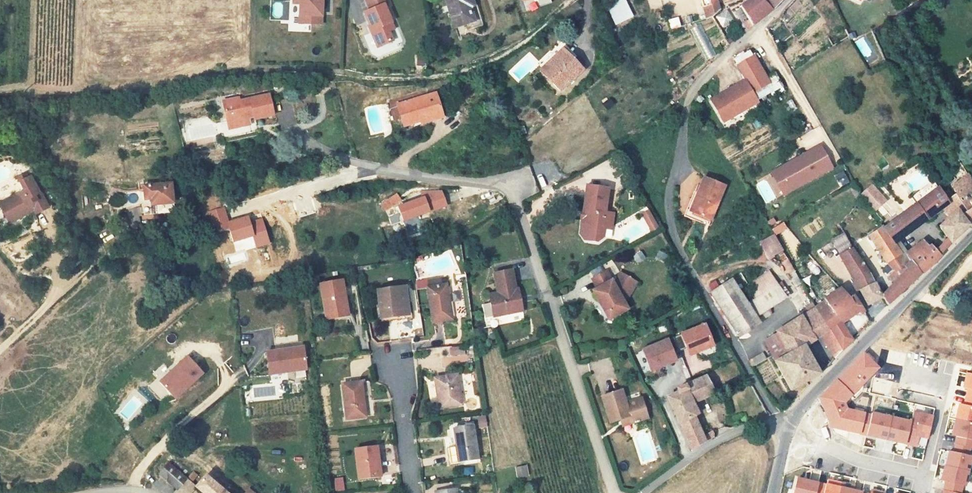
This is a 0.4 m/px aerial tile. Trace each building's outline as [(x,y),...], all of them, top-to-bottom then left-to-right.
[(291,22),(320,24),(322,0),(293,0),(291,22)] [(370,11),(364,13),(372,30),(371,31),(379,47),(394,40),(390,31),(395,28),(385,5),(387,4),(386,0),(365,0),(370,11)] [(452,27),(472,22),(466,3),(471,2),(471,0),(444,0),(452,27)] [(525,11),(552,4),(551,0),(522,0),(525,11)] [(604,2),(615,25),(633,18),(625,0),(608,0),(604,2)] [(706,18),(713,17),(719,9),(716,0),(701,0),(706,18)] [(743,6),(752,23),(772,7),(764,0),(750,0),(743,6)] [(722,28),(734,21),(727,10),(715,17),(722,28)] [(671,31),(681,27),(677,17),(667,21),(671,31)] [(703,24),(692,29),(704,61),(715,57),(703,24)] [(546,73),(566,95),(587,75),(584,70),(587,68),(571,50),(546,73)] [(712,99),(725,121),(759,100),(753,91),(769,81),(754,55),(737,65),(746,79),(712,99)] [(420,125),(441,118),(433,94),(395,107),(401,128),(419,122),(420,125)] [(268,96),(238,102),(238,98),(223,101),(227,122),(236,120),(237,124),(247,122),(246,116),(253,115),(253,119),(272,116),(268,96)] [(248,126),(247,122),(237,124),(236,120),(227,122),(228,130),(248,126)] [(779,163),(792,184),(834,160),(821,138),(795,153),(796,154),(791,157),(790,156),(779,163)] [(913,156),(900,165),(906,174),(918,165),(913,156)] [(772,167),(785,188),(792,184),(779,163),(772,167)] [(710,221),(725,181),(704,173),(698,188),(693,186),(684,211),(710,221)] [(888,174),(883,178),(889,184),(893,181),(888,174)] [(0,203),(0,212),(2,216),(9,218),(15,214),(17,219),(31,212),(33,217),(46,211),(38,195),(37,196),(29,179),(26,180),(24,175),(16,179),(20,188),(17,195),(0,203)] [(960,185),(967,194),(954,203),(967,223),(971,218),(971,176),(960,185)] [(914,195),(920,202),(941,184),(937,179),(926,189),(924,187),(914,195)] [(901,209),(878,181),(864,191),(865,194),(876,212),(872,216),(880,226),(901,209)] [(138,201),(139,216),(172,212),(168,183),(141,187),(143,200),(138,201)] [(900,242),(910,234),(939,214),(947,208),(954,203),(945,189),(942,184),(941,184),(920,202),(910,210),(886,230),(895,246),(900,242)] [(442,191),(420,191),(424,196),(398,206),(403,222),(448,206),(442,191)] [(618,197),(596,194),(592,221),(595,221),(594,229),(598,229),(596,244),(601,250),(607,251),(613,246),(614,237),(621,238),(623,222),(615,221),(618,197)] [(382,205),(386,211),(402,201),(398,195),(382,205)] [(172,203),(173,212),(190,210),(189,201),(172,203)] [(952,238),(967,223),(954,203),(947,208),(948,210),(951,215),(941,223),(948,233),(952,238)] [(225,207),(208,212),(214,234),(229,230),(233,243),(253,237),(256,248),(270,244),(262,219),(251,222),(249,216),(229,221),(225,207)] [(126,212),(132,229),(139,226),(133,209),(126,212)] [(9,218),(2,216),(6,225),(17,219),(15,214),(9,218)] [(592,221),(591,220),(590,228),(591,228),(589,244),(596,244),(598,229),(594,229),(595,221),(592,221)] [(651,226),(656,235),(663,232),(658,222),(651,226)] [(909,256),(905,249),(900,242),(895,246),(886,230),(885,226),(874,233),(893,267),(890,270),(895,279),(884,290),(886,294),(890,301),(919,269),(909,256)] [(847,249),(858,244),(851,230),(840,236),(847,249)] [(656,235),(660,243),(667,240),(663,232),(656,235)] [(774,233),(759,242),(769,259),(783,252),(774,233)] [(806,253),(811,251),(805,241),(789,250),(793,257),(797,255),(806,253)] [(929,242),(920,248),(909,256),(919,269),(938,256),(936,252),(929,242)] [(865,288),(878,280),(858,244),(847,249),(846,250),(865,288)] [(825,276),(811,251),(806,253),(797,255),(793,257),(797,263),(805,277),(809,285),(825,276)] [(800,280),(805,277),(797,263),(792,266),(796,271),(794,272),(800,280)] [(505,289),(496,291),(497,299),(500,313),(529,308),(525,285),(523,286),(519,266),(501,269),(505,289)] [(737,269),(715,282),(740,327),(773,308),(770,303),(790,292),(782,278),(752,295),(737,269)] [(613,272),(598,278),(602,288),(597,290),(601,299),(605,306),(609,313),(609,314),(613,312),(614,313),(615,314),(616,315),(618,315),(619,315),(620,315),(622,314),(623,313),(624,312),(624,311),(624,309),(624,307),(628,306),(642,286),(627,275),(619,285),(613,272)] [(844,283),(847,282),(840,275),(813,291),(817,298),(819,301),(833,294),(831,291),(844,283)] [(326,283),(332,317),(352,313),(346,279),(326,283)] [(886,294),(884,290),(878,280),(865,288),(871,302),(886,294)] [(866,307),(858,294),(855,295),(844,283),(831,291),(833,294),(819,301),(846,348),(850,343),(857,336),(847,319),(866,307)] [(434,287),(438,322),(457,320),(453,285),(434,287)] [(382,289),(385,316),(412,314),(409,286),(382,289)] [(806,340),(823,330),(838,355),(843,351),(846,348),(819,301),(817,298),(809,303),(811,306),(778,326),(790,350),(777,356),(793,384),(820,367),(806,340)] [(631,312),(628,306),(624,307),(624,309),(624,311),(624,312),(623,313),(622,314),(620,315),(619,315),(618,315),(616,315),(615,314),(614,313),(613,312),(609,314),(609,313),(608,314),(611,321),(631,312)] [(706,324),(642,349),(651,373),(677,362),(674,354),(686,349),(689,357),(715,348),(706,324)] [(777,356),(790,350),(778,326),(764,334),(777,356)] [(265,350),(268,375),(308,371),(304,345),(265,350)] [(751,360),(768,353),(765,347),(751,353),(751,360)] [(867,437),(867,435),(872,414),(865,413),(847,409),(845,403),(852,396),(879,368),(862,352),(837,378),(818,398),(831,429),(867,437)] [(159,383),(176,401),(205,374),(187,355),(159,383)] [(712,371),(681,385),(680,385),(682,390),(672,394),(695,447),(708,440),(719,436),(716,430),(706,434),(696,414),(701,412),(695,400),(720,389),(712,371)] [(960,387),(965,388),(963,397),(971,399),(971,374),(964,372),(960,387)] [(440,379),(444,408),(465,405),(460,376),(440,379)] [(343,382),(347,416),(365,415),(361,381),(343,382)] [(604,395),(612,422),(622,418),(626,417),(628,424),(637,421),(637,422),(642,421),(641,420),(650,417),(644,397),(628,402),(624,389),(604,395)] [(953,419),(955,419),(971,423),(971,399),(963,397),(961,405),(956,404),(953,419)] [(911,423),(906,444),(917,446),(919,438),(928,440),(933,418),(914,413),(911,423)] [(872,414),(867,435),(886,440),(892,419),(872,414)] [(892,419),(886,440),(906,444),(911,423),(892,419)] [(953,443),(968,446),(968,447),(971,448),(971,423),(955,419),(951,436),(954,437),(953,443)] [(452,444),(454,460),(480,458),(476,425),(458,427),(460,443),(452,444)] [(946,450),(943,465),(966,470),(969,456),(966,455),(968,447),(968,446),(953,443),(951,451),(946,450)] [(356,447),(358,476),(376,474),(375,457),(378,457),(377,445),(356,447)] [(201,475),(198,479),(178,463),(169,474),(188,489),(185,492),(199,492),(203,487),(200,485),(205,478),(201,475)] [(939,479),(943,480),(941,489),(958,492),(960,484),(962,485),(966,470),(943,465),(942,465),(939,479)] [(212,477),(203,487),(210,492),(231,492),(212,477)] [(794,492),(816,492),(818,484),(797,480),(794,492)] [(816,492),(839,492),(841,484),(828,481),(826,485),(818,483),(818,484),(816,492)] [(839,492),(859,492),(853,492),(854,487),(841,484),(839,492)]
